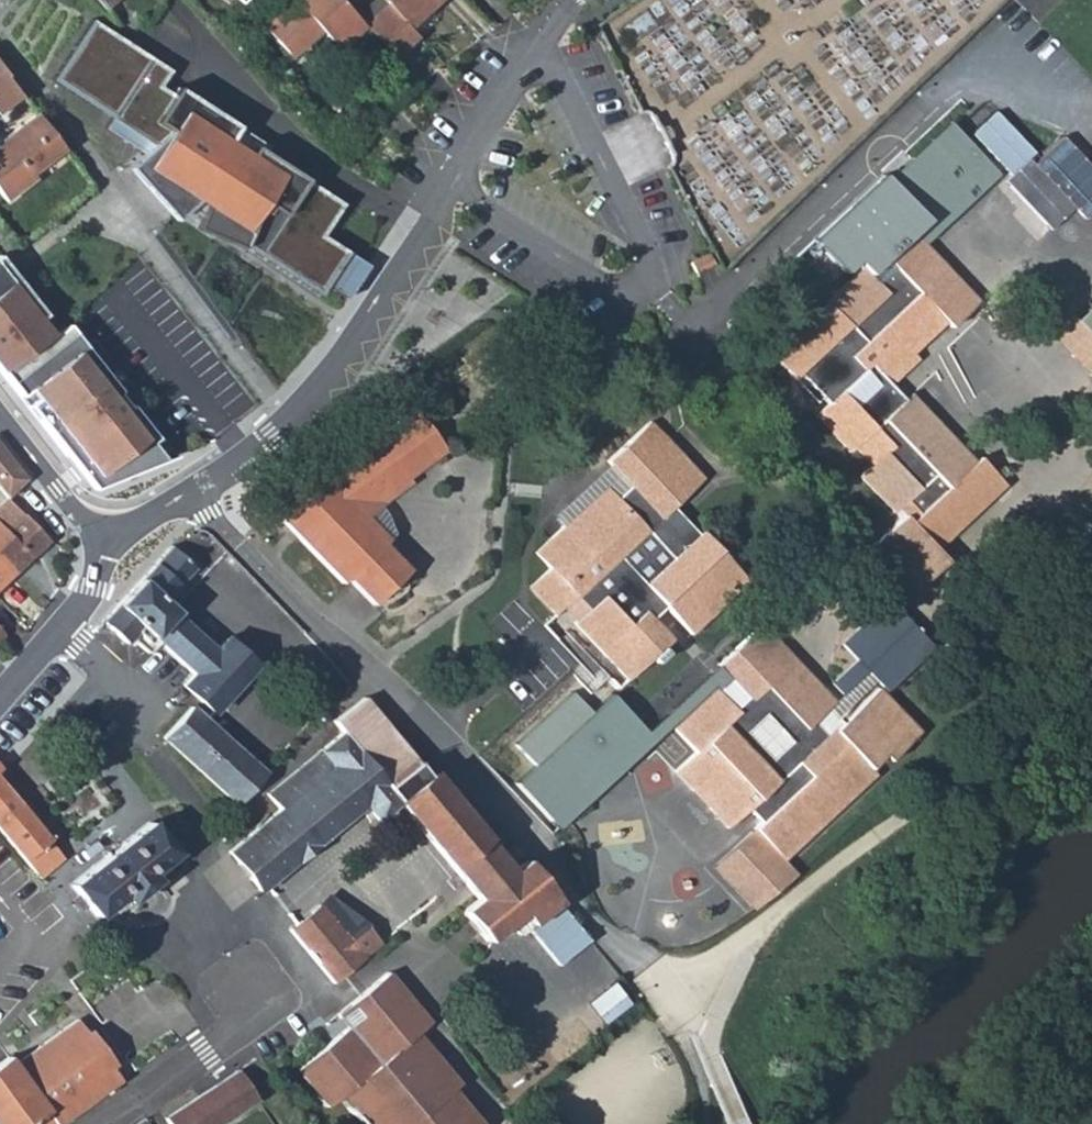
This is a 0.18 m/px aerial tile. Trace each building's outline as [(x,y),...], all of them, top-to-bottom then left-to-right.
[(103,9),(113,0),(95,0),(103,9)] [(341,0),(299,0),(266,31),(293,61),(323,33),(341,53),(368,29),(341,0)] [(368,29),(373,34),(400,63),(423,42),(416,34),(439,13),(441,0),(384,0),(391,8),(368,29)] [(439,13),(449,4),(446,0),(441,0),(439,13)] [(54,84),(156,150),(131,172),(175,224),(199,204),(207,209),(197,234),(242,253),(244,247),(316,294),(342,254),(316,237),(336,207),(262,158),(266,153),(175,95),(172,100),(156,90),(167,73),(92,25),(54,84)] [(13,85),(6,76),(0,84),(0,116),(23,98),(13,85)] [(64,150),(36,115),(7,138),(9,142),(0,148),(0,195),(6,203),(37,180),(32,174),(64,150)] [(1010,178),(1027,161),(1026,161),(1032,155),(993,116),(969,138),(1002,171),(1010,178)] [(798,372),(821,396),(826,404),(814,414),(848,450),(851,446),(869,464),(859,474),(893,511),(897,507),(907,517),(879,542),(920,589),(947,562),(936,550),(1004,484),(976,456),(974,459),(912,394),(903,401),(888,384),(917,358),(912,352),(944,321),(950,327),(979,300),(926,245),(1002,171),(969,138),(954,122),(890,181),(886,177),(813,241),(848,277),(825,299),(827,302),(771,355),(792,378),(798,372)] [(1006,182),(1004,184),(1051,233),(1053,230),(1074,209),(1086,220),(1091,214),(1091,168),(1061,137),(1032,167),(1027,161),(1010,178),(1006,182)] [(0,143),(0,148),(9,142),(7,138),(0,143)] [(693,261),(697,269),(710,263),(705,255),(693,261)] [(53,340),(40,323),(45,319),(0,260),(0,371),(5,377),(53,340)] [(1054,297),(1034,317),(1091,377),(1091,376),(1091,337),(1074,318),(1054,297)] [(1074,318),(1091,337),(1091,302),(1074,318)] [(66,458),(93,493),(163,464),(152,449),(159,443),(70,328),(53,340),(5,377),(66,458)] [(814,402),(821,396),(798,372),(792,378),(814,402)] [(387,591),(389,595),(398,586),(395,583),(408,569),(384,544),(387,538),(367,516),(362,511),(372,503),(377,509),(413,481),(411,477),(447,449),(416,408),(326,475),(321,469),(303,487),(311,495),(302,505),(300,502),(281,519),(343,582),(346,579),(372,605),(387,591)] [(573,621),(625,678),(669,638),(651,616),(662,606),(690,632),(747,580),(701,530),(694,530),(672,506),(701,478),(650,422),(607,460),(609,463),(629,485),(615,497),(605,487),(562,526),(535,550),(548,567),(529,584),(555,612),(574,594),(587,609),(573,621)] [(29,482),(0,450),(0,489),(9,499),(29,482)] [(629,485),(609,463),(552,514),(562,526),(605,487),(615,497),(629,485)] [(276,513),(281,519),(300,502),(302,505),(311,495),(303,487),(276,513)] [(10,578),(49,544),(9,499),(0,508),(0,567),(10,578)] [(362,511),(367,516),(377,509),(372,503),(362,511)] [(172,549),(102,623),(127,647),(132,641),(150,657),(161,645),(194,676),(181,690),(213,720),(259,671),(227,641),(217,652),(170,608),(200,575),(172,549)] [(10,578),(0,567),(0,587),(10,578)] [(867,672),(876,681),(885,691),(933,648),(888,600),(841,643),(856,660),(831,683),(842,695),(867,672)] [(882,757),(886,762),(917,734),(877,688),(840,722),(836,718),(827,709),(833,703),(760,624),(717,666),(743,694),(731,705),(713,686),(671,725),(693,750),(673,769),(727,827),(746,807),(759,821),(752,828),(716,862),(754,905),(797,871),(785,857),(870,774),(867,771),(882,757)] [(717,666),(648,729),(613,691),(594,708),(575,687),(517,740),(536,760),(515,779),(559,827),(671,725),(713,686),(731,705),(743,694),(717,666)] [(827,709),(836,718),(876,681),(867,672),(842,695),(833,703),(827,709)] [(225,852),(256,889),(360,804),(413,760),(360,696),(331,720),(340,731),(266,792),(279,808),(225,852)] [(164,741),(236,808),(264,779),(192,712),(164,741)] [(360,804),(372,818),(394,800),(425,775),(413,760),(360,804)] [(394,800),(457,877),(477,901),(482,907),(494,897),(491,893),(511,876),(524,892),(531,886),(536,892),(545,885),(525,861),(512,872),(429,772),(425,775),(394,800)] [(0,785),(0,833),(36,877),(60,858),(0,785)] [(149,874),(174,853),(149,823),(71,886),(95,915),(97,917),(122,896),(127,902),(154,881),(149,874)] [(560,966),(591,940),(545,885),(536,892),(531,886),(524,892),(511,876),(491,893),(494,897),(482,907),(477,901),(461,915),(487,946),(520,918),(560,966)] [(288,930),(331,984),(379,943),(365,928),(351,941),(320,904),(288,930)] [(385,977),(349,1004),(362,1018),(345,1032),(297,1072),(326,1109),(340,1098),(361,1123),(474,1123),(448,1090),(453,1086),(414,1036),(425,1028),(385,977)] [(629,1006),(612,983),(584,1005),(600,1026),(629,1006)] [(362,1018),(349,1004),(333,1016),(345,1032),(362,1018)] [(77,1021),(13,1065),(7,1057),(0,1062),(0,1123),(60,1123),(120,1081),(109,1065),(114,1062),(92,1032),(87,1035),(77,1021)] [(165,1116),(170,1123),(220,1123),(257,1102),(239,1071),(165,1116)]
